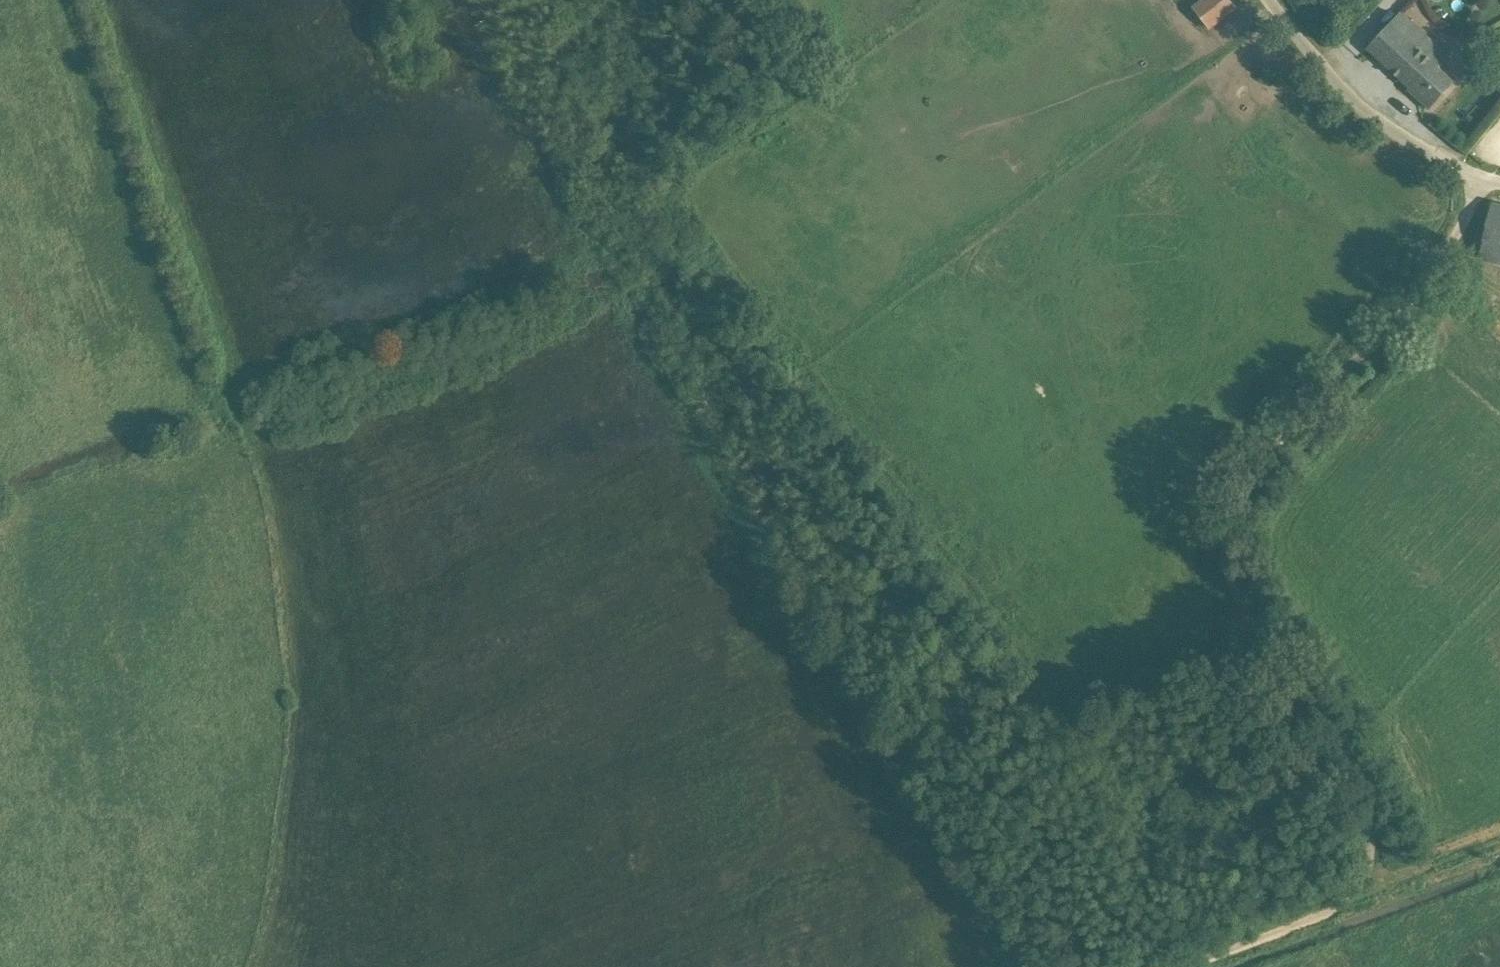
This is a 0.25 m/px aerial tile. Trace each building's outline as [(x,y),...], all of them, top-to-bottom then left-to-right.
[(1207,28),(1237,9),(1231,0),(1195,0),(1191,3),(1207,28)] [(1429,109),(1454,82),(1438,68),(1450,55),(1403,12),(1368,50),(1410,88),(1408,90),(1429,109)] [(1489,200),(1477,259),(1499,263),(1499,203),(1489,200)]
